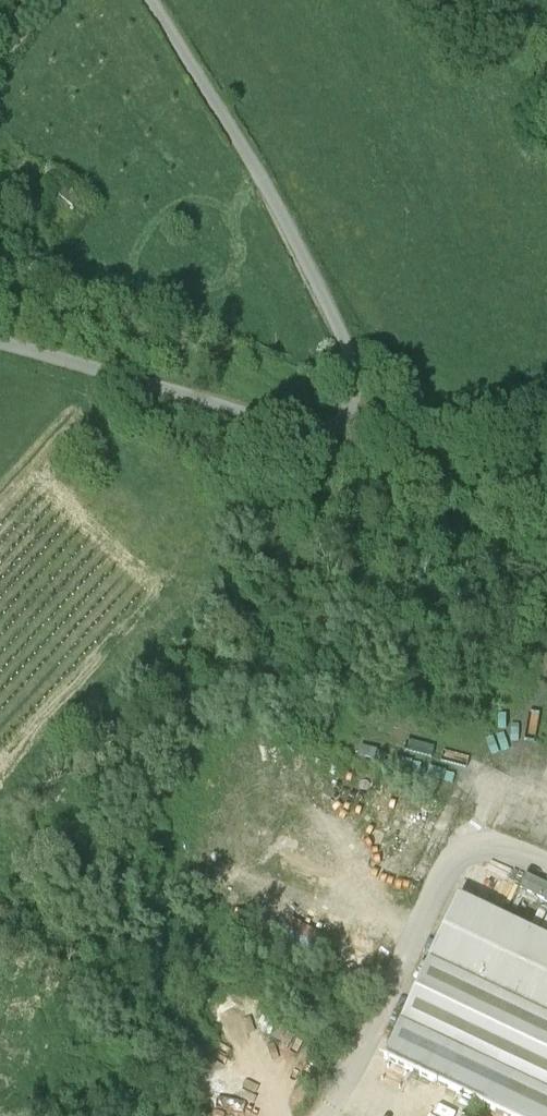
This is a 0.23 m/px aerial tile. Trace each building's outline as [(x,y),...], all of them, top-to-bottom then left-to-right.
[(382,1057),(508,1115),(546,1115),(546,946),(455,903),(382,1057)]
